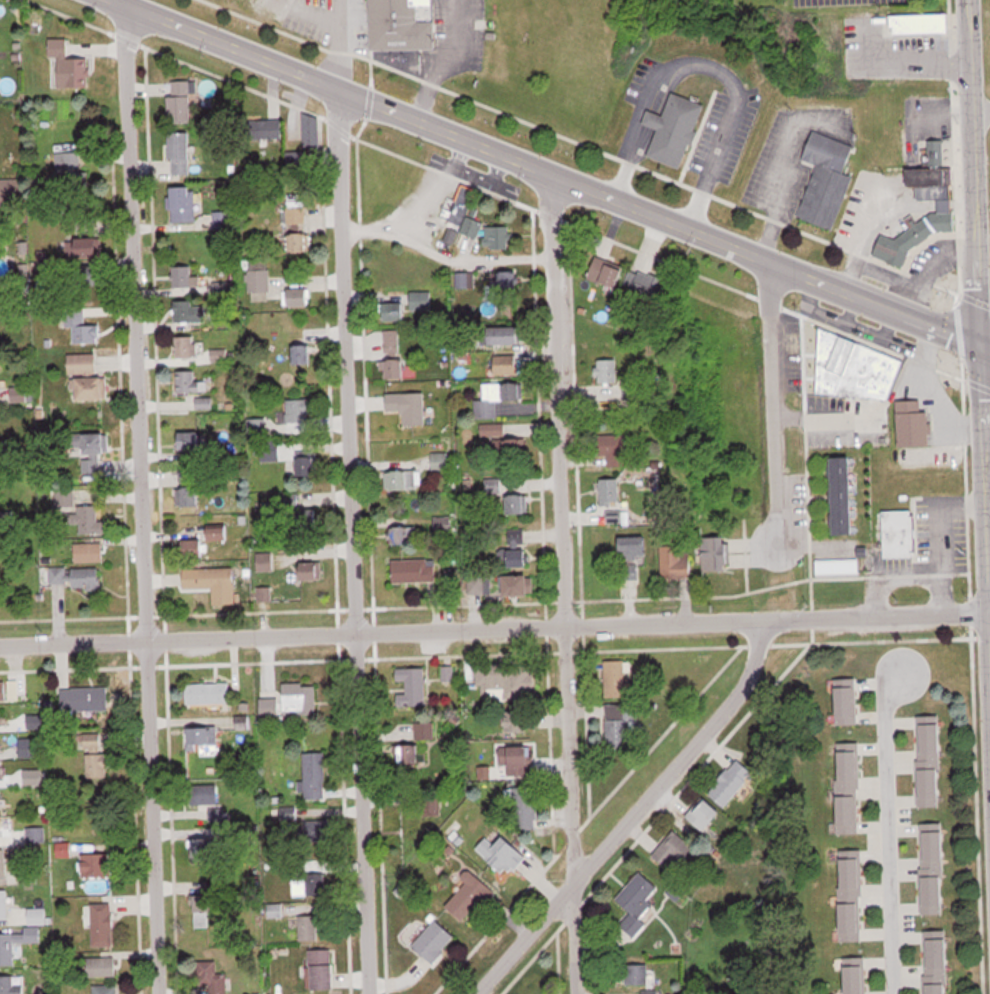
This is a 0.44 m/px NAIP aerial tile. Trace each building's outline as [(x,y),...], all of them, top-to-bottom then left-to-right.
[(372,51),(432,51),(432,0),(371,0),(372,51)] [(893,15),(893,35),(950,35),(949,15),(893,15)] [(52,88),(91,87),(91,57),(69,57),(69,38),(51,38),(52,88)] [(171,122),(193,122),(192,80),(169,81),(171,122)] [(659,130),(650,158),(684,170),(706,105),(674,94),(666,117),(649,111),(644,125),(659,130)] [(321,146),(321,114),(304,114),(305,146),(321,146)] [(283,138),(283,120),(264,120),(264,138),(283,138)] [(192,174),(192,131),(171,131),(171,174),(192,174)] [(835,229),(853,176),(845,173),(854,145),(813,131),(803,160),(817,165),(799,217),(835,229)] [(951,167),(955,231),(939,230),(911,249),(903,268),(872,256),(882,234),(898,238),(931,213),(940,213),(940,200),(919,202),(919,186),(912,186),(911,168),(923,169),(924,140),(944,140),(944,166),(951,167)] [(56,152),(56,174),(80,174),(80,152),(56,152)] [(173,222),(195,222),(195,186),(173,186),(173,222)] [(467,256),(439,246),(459,192),(476,200),(470,223),(482,231),(467,256)] [(288,229),(305,229),(305,200),(288,200),(288,229)] [(214,212),(214,228),(231,228),(231,212),(214,212)] [(291,232),(291,252),(310,252),(310,232),(291,232)] [(68,257),(96,257),(96,238),(68,239),(68,257)] [(618,290),(628,268),(597,254),(587,275),(618,290)] [(270,300),(270,259),(250,259),(250,300),(270,300)] [(184,265),(183,291),(202,292),(203,266),(184,265)] [(665,306),(674,286),(634,268),(625,288),(665,306)] [(500,272),(500,296),(521,296),(521,272),(500,272)] [(311,288),(291,288),(291,306),(311,306),(311,288)] [(408,310),(433,310),(432,293),(385,293),(385,321),(408,320),(408,310)] [(174,301),(175,323),(207,323),(207,300),(174,301)] [(72,328),(72,343),(101,342),(101,325),(86,325),(86,308),(66,308),(66,328),(72,328)] [(522,326),(497,326),(497,344),(522,344),(522,326)] [(386,378),(404,378),(404,329),(386,329),(386,378)] [(822,329),(904,361),(889,400),(818,392),(822,329)] [(176,357),(196,357),(196,336),(176,336),(176,357)] [(313,364),(313,345),(293,345),(293,364),(313,364)] [(211,351),(212,362),(228,361),(227,349),(211,351)] [(69,354),(69,373),(97,373),(97,354),(69,354)] [(618,358),(596,358),(596,383),(618,383),(618,358)] [(522,361),(494,361),(494,374),(522,374),(522,361)] [(196,370),(176,370),(176,392),(203,392),(203,381),(196,381),(196,370)] [(108,400),(108,377),(77,377),(77,400),(108,400)] [(484,383),(485,399),(476,399),(476,418),(516,417),(515,399),(526,399),(525,382),(484,383)] [(28,403),(28,386),(12,386),(12,403),(28,403)] [(423,425),(423,393),(404,393),(404,425),(423,425)] [(212,398),(197,398),(197,408),(212,408),(212,398)] [(286,399),(286,432),(311,432),(311,399),(286,399)] [(922,400),(898,400),(899,446),(932,446),(932,410),(922,411),(922,400)] [(266,420),(255,420),(255,425),(257,425),(257,435),(266,435),(266,420)] [(520,469),(519,424),(481,425),(481,444),(495,444),(496,469),(520,469)] [(178,450),(203,450),(203,432),(178,432),(178,450)] [(86,433),(86,454),(107,454),(107,433),(86,433)] [(629,435),(604,435),(604,467),(629,467),(629,435)] [(280,462),(280,442),(255,442),(255,462),(280,462)] [(448,453),(432,453),(432,470),(448,470),(448,453)] [(297,456),(297,476),(318,476),(318,456),(297,456)] [(834,456),(835,534),(855,534),(855,456),(834,456)] [(200,506),(200,470),(179,470),(179,506),(200,506)] [(390,470),(390,490),(420,490),(420,470),(390,470)] [(502,479),(486,479),(486,497),(502,497),(502,479)] [(601,506),(620,506),(620,479),(601,479),(601,506)] [(299,494),(285,494),(285,507),(299,507),(299,494)] [(508,495),(508,514),(530,514),(530,495),(508,495)] [(77,534),(106,534),(106,505),(77,505),(77,534)] [(316,511),(305,507),(301,516),(312,521),(316,511)] [(918,555),(917,510),(883,511),(883,556),(918,555)] [(393,520),(393,545),(415,545),(415,520),(393,520)] [(230,540),(230,526),(209,526),(209,540),(230,540)] [(648,537),(619,537),(619,559),(648,559),(648,537)] [(701,572),(732,571),(731,537),(701,538),(701,572)] [(206,539),(185,539),(185,555),(206,555),(206,539)] [(104,543),(76,543),(76,562),(104,562),(104,543)] [(661,547),(662,577),(692,577),(691,546),(661,547)] [(530,550),(508,550),(508,566),(530,566),(530,550)] [(274,572),(273,553),(257,553),(257,572),(274,572)] [(393,583),(429,583),(429,560),(393,560),(393,583)] [(302,580),(323,580),(323,562),(302,562),(302,580)] [(102,567),(50,568),(50,586),(72,585),(72,589),(102,589),(102,567)] [(237,568),(185,568),(185,589),(214,589),(214,604),(237,604),(237,568)] [(506,595),(535,595),(535,576),(506,576),(506,595)] [(493,577),(470,577),(470,594),(493,594),(493,577)] [(606,661),(606,696),(629,696),(629,661),(606,661)] [(398,682),(406,682),(406,692),(398,692),(398,706),(427,706),(427,668),(398,669),(398,682)] [(860,724),(858,678),(835,679),(836,725),(860,724)] [(231,683),(187,683),(187,704),(231,704),(231,683)] [(283,684),(283,697),(261,698),(261,718),(317,717),(316,683),(283,684)] [(62,712),(110,711),(110,688),(62,688),(62,712)] [(607,747),(632,747),(632,704),(607,704),(607,747)] [(533,730),(532,708),(507,709),(507,731),(533,730)] [(918,806),(942,806),(942,715),(918,715),(918,806)] [(417,723),(417,746),(405,746),(405,764),(422,764),(422,754),(440,754),(440,723),(417,723)] [(190,727),(190,765),(219,765),(219,727),(190,727)] [(102,735),(87,735),(88,747),(102,746),(102,735)] [(21,738),(0,737),(0,755),(20,756),(21,738)] [(861,742),(838,742),(838,834),(861,834),(861,742)] [(502,746),(502,773),(531,773),(531,746),(502,746)] [(304,752),(305,800),(327,800),(326,752),(304,752)] [(109,753),(86,755),(88,779),(111,777),(109,753)] [(725,808),(755,773),(739,759),(709,793),(725,808)] [(220,817),(220,784),(195,784),(195,808),(211,808),(211,817),(220,817)] [(541,826),(538,787),(514,788),(516,827),(541,826)] [(705,832),(722,813),(706,798),(688,817),(705,832)] [(403,828),(426,828),(426,809),(403,809),(403,828)] [(308,823),(310,838),(327,836),(325,821),(308,823)] [(921,915),(946,915),(946,823),(921,823),(921,915)] [(31,828),(31,844),(45,844),(45,828),(31,828)] [(676,859),(690,869),(702,852),(673,831),(654,858),(670,869),(676,859)] [(491,839),(480,845),(495,871),(508,864),(511,870),(527,862),(512,835),(495,845),(491,839)] [(195,860),(218,861),(219,839),(196,838),(195,860)] [(72,858),(72,844),(57,844),(57,858),(72,858)] [(840,941),(863,941),(864,851),(840,850),(840,941)] [(114,854),(82,855),(83,879),(115,878),(114,854)] [(467,885),(447,906),(466,924),(496,893),(471,869),(461,879),(467,885)] [(617,900),(633,914),(622,926),(636,939),(648,925),(641,919),(655,904),(650,900),(660,888),(642,872),(617,900)] [(291,880),(292,897),(323,897),(323,879),(291,880)] [(9,920),(9,891),(0,891),(0,920),(9,920)] [(195,929),(214,929),(214,896),(195,896),(195,929)] [(93,947),(114,947),(114,905),(93,905),(93,947)] [(30,925),(47,925),(47,910),(30,910),(30,925)] [(299,916),(299,942),(319,942),(319,916),(299,916)] [(414,947),(434,964),(457,938),(437,920),(414,947)] [(926,993),(951,993),(951,931),(926,931),(926,993)] [(14,944),(41,943),(41,932),(0,933),(0,967),(15,966),(14,944)] [(312,990),(335,990),(335,950),(312,950),(312,990)] [(118,977),(118,958),(86,958),(86,977),(118,977)] [(866,958),(845,958),(845,993),(866,993),(866,958)] [(199,962),(199,988),(209,988),(209,993),(228,993),(228,975),(218,975),(218,962),(199,962)] [(624,965),(624,985),(650,985),(650,965),(624,965)] [(30,976),(6,976),(6,993),(30,993),(30,976)] [(93,986),(93,993),(117,993),(117,986),(93,986)]
